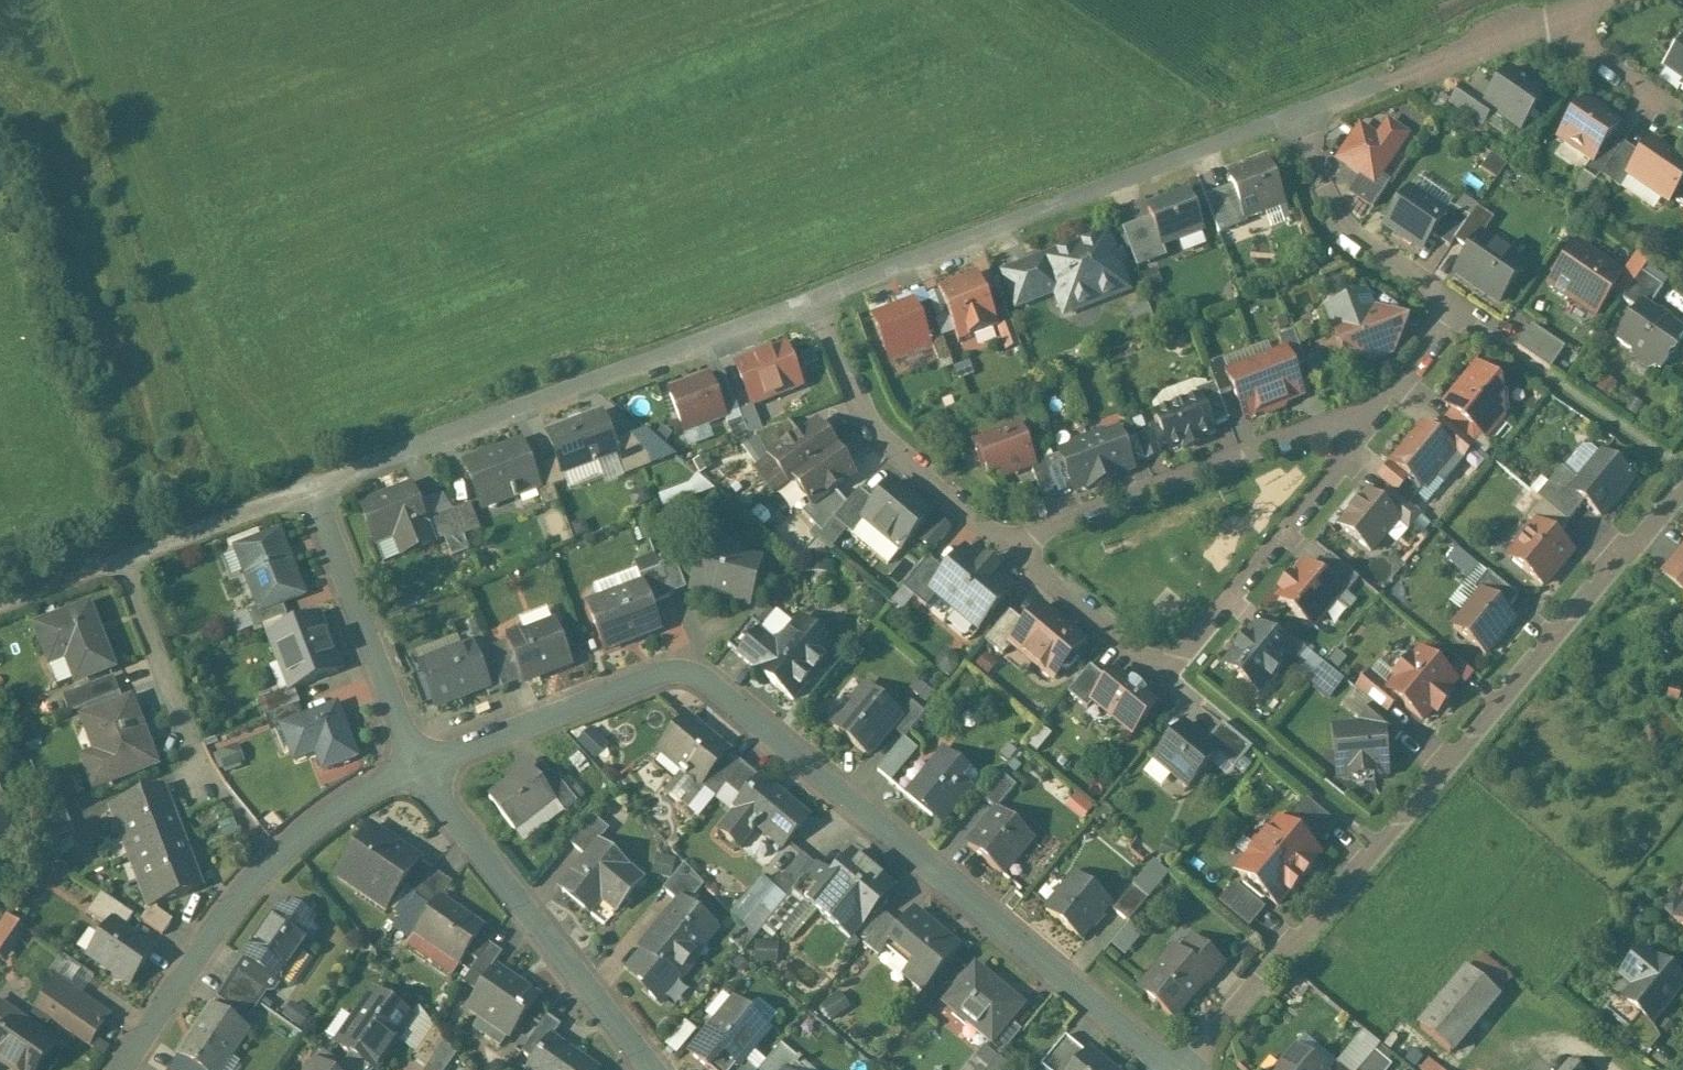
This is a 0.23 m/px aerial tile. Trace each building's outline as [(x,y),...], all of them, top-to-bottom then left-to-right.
[(1665,69),(1682,81),(1682,43),(1665,69)] [(1544,96),(1508,71),(1485,105),(1485,106),(1492,111),(1520,130),(1544,96)] [(1462,89),(1451,105),(1482,126),(1492,111),(1485,106),(1485,105),(1462,89)] [(1607,112),(1587,98),(1559,139),(1592,161),(1593,162),(1607,142),(1617,127),(1604,117),(1607,112)] [(1377,141),(1360,130),(1344,154),(1351,159),(1346,166),(1363,178),(1373,185),(1378,178),(1406,137),(1388,125),(1377,141)] [(1593,162),(1592,161),(1583,174),(1596,183),(1600,176),(1619,150),(1607,142),(1593,162)] [(1628,175),(1629,176),(1668,202),(1682,181),(1682,164),(1651,142),(1641,157),(1628,175)] [(1619,150),(1600,176),(1620,190),(1629,176),(1628,175),(1641,157),(1623,144),(1619,150)] [(1267,164),(1230,178),(1233,187),(1244,214),(1246,220),(1283,206),(1267,164)] [(1373,185),(1363,178),(1352,195),(1373,208),(1389,185),(1378,178),(1373,185)] [(1233,187),(1205,197),(1219,234),(1220,234),(1216,224),(1244,214),(1233,187)] [(1444,215),(1410,192),(1403,202),(1396,203),(1392,210),(1393,216),(1386,227),(1421,251),(1431,236),(1445,216),(1444,215)] [(1188,195),(1148,210),(1152,220),(1162,246),(1202,231),(1188,195)] [(1469,219),(1450,206),(1444,215),(1445,216),(1431,236),(1450,248),(1455,241),(1469,219)] [(1469,219),(1455,241),(1470,252),(1480,237),(1481,238),(1494,220),(1477,208),(1469,219)] [(1152,220),(1123,231),(1137,268),(1166,257),(1162,246),(1152,220)] [(1076,253),(1072,260),(1065,257),(1049,263),(1044,261),(1032,266),(1041,288),(1054,284),(1064,310),(1068,312),(1102,299),(1104,295),(1103,293),(1125,285),(1118,268),(1121,263),(1118,254),(1112,252),(1107,237),(1087,245),(1085,249),(1076,253)] [(1481,238),(1480,237),(1470,252),(1455,273),(1499,303),(1524,267),(1481,238)] [(1623,276),(1577,245),(1566,261),(1563,259),(1559,264),(1560,270),(1555,277),(1555,278),(1576,292),(1571,300),(1595,316),(1623,276)] [(1032,266),(1006,276),(1018,306),(1044,296),(1041,288),(1032,266)] [(1641,273),(1622,301),(1637,311),(1641,305),(1648,310),(1663,288),(1641,273)] [(978,275),(938,290),(959,344),(998,329),(978,275)] [(1576,292),(1555,278),(1550,285),(1551,290),(1567,300),(1571,300),(1576,292)] [(1356,300),(1316,316),(1322,332),(1334,328),(1362,317),(1356,300)] [(929,304),(915,309),(929,346),(943,341),(929,304)] [(1641,305),(1637,311),(1631,319),(1629,317),(1621,328),(1624,330),(1617,341),(1660,370),(1668,358),(1674,357),(1677,352),(1676,347),(1682,336),(1682,334),(1668,324),(1669,322),(1658,314),(1656,316),(1648,310),(1641,305)] [(914,308),(907,311),(900,308),(874,318),(890,362),(929,347),(929,346),(915,309),(914,308)] [(1404,325),(1375,312),(1362,317),(1334,328),(1342,351),(1352,347),(1355,357),(1366,353),(1369,363),(1391,355),(1404,325)] [(1565,349),(1532,327),(1517,349),(1550,371),(1565,349)] [(1294,333),(1278,339),(1284,353),(1285,353),(1291,369),(1306,364),(1294,333)] [(786,347),(736,366),(752,407),(801,387),(786,347)] [(1284,353),(1256,364),(1275,412),(1282,409),(1286,404),(1302,398),(1291,369),(1285,353),(1284,353)] [(1223,360),(1208,366),(1215,384),(1219,397),(1234,391),(1227,375),(1229,374),(1223,360)] [(1229,374),(1227,375),(1234,391),(1245,420),(1261,414),(1267,415),(1275,412),(1256,364),(1229,374)] [(1477,369),(1462,387),(1456,388),(1453,392),(1453,398),(1446,407),(1451,411),(1452,411),(1457,414),(1456,415),(1481,437),(1487,442),(1489,440),(1483,435),(1498,416),(1491,410),(1499,400),(1498,386),(1477,369)] [(724,372),(710,378),(719,403),(733,397),(724,372)] [(710,377),(669,393),(684,430),(708,421),(709,423),(725,417),(719,403),(710,378),(710,377)] [(1215,384),(1195,392),(1198,400),(1199,400),(1210,428),(1229,421),(1219,397),(1215,384)] [(733,397),(719,403),(725,417),(739,411),(733,397)] [(1503,399),(1499,400),(1491,410),(1498,416),(1505,415),(1509,410),(1508,404),(1503,399)] [(1198,400),(1156,416),(1169,451),(1183,446),(1185,450),(1200,444),(1199,440),(1213,435),(1210,428),(1199,400),(1198,400)] [(1481,437),(1456,415),(1457,414),(1452,411),(1451,411),(1443,421),(1473,446),(1481,437)] [(603,418),(548,438),(557,461),(564,478),(565,478),(593,467),(594,470),(598,468),(597,466),(615,459),(618,457),(614,447),(603,418)] [(1473,446),(1443,421),(1431,436),(1453,454),(1452,455),(1460,462),(1473,446)] [(789,422),(754,436),(770,459),(800,438),(789,422)] [(800,438),(770,459),(779,471),(775,474),(783,487),(782,489),(783,490),(794,482),(794,481),(836,450),(818,425),(800,438)] [(1132,428),(1118,434),(1122,444),(1136,439),(1132,428)] [(1019,429),(975,446),(981,463),(984,462),(989,475),(1006,468),(1009,475),(1030,467),(1034,466),(1030,457),(1019,429)] [(1422,429),(1392,465),(1423,491),(1452,455),(1453,454),(1431,436),(1422,429)] [(1102,434),(1072,445),(1074,449),(1060,455),(1064,467),(1074,492),(1096,484),(1096,486),(1112,481),(1111,479),(1132,470),(1122,444),(1118,434),(1118,433),(1104,438),(1102,434)] [(639,437),(614,447),(618,457),(615,459),(623,479),(651,468),(639,437)] [(521,448),(467,469),(475,489),(480,487),(488,507),(534,490),(536,489),(529,471),(521,448)] [(836,450),(794,481),(794,482),(812,506),(834,491),(854,476),(836,450)] [(1042,452),(1030,457),(1034,466),(1030,467),(1041,495),(1057,489),(1050,472),(1046,461),(1042,452)] [(1060,456),(1046,461),(1050,472),(1064,467),(1060,456)] [(1601,456),(1579,483),(1592,495),(1584,504),(1601,518),(1631,482),(1601,456)] [(564,478),(557,461),(545,465),(555,492),(568,487),(565,478),(564,478)] [(555,492),(545,465),(529,471),(536,489),(534,490),(543,511),(559,505),(555,492)] [(1579,483),(1562,469),(1537,499),(1541,503),(1567,524),(1584,504),(1592,495),(1579,483)] [(877,505),(864,520),(866,521),(853,536),(887,566),(900,550),(901,551),(930,515),(894,485),(877,505)] [(411,487),(361,507),(375,544),(402,533),(409,553),(433,544),(411,487)] [(847,505),(834,521),(846,531),(852,536),(853,536),(866,521),(864,520),(877,505),(859,490),(847,505)] [(812,506),(802,513),(822,534),(834,521),(847,505),(834,491),(812,506)] [(1419,516),(1389,491),(1378,504),(1398,520),(1397,521),(1408,529),(1419,516)] [(1378,504),(1367,495),(1340,528),(1370,553),(1397,521),(1398,520),(1378,504)] [(1567,524),(1541,503),(1528,519),(1536,526),(1537,525),(1556,541),(1568,525),(1567,524)] [(454,511),(436,517),(452,558),(469,552),(454,511)] [(834,521),(822,534),(835,544),(846,531),(834,521)] [(938,522),(922,542),(933,552),(950,532),(938,522)] [(1536,526),(1509,560),(1542,588),(1571,553),(1556,541),(1537,525),(1536,526)] [(279,532),(236,549),(260,611),(282,603),(303,595),(279,532)] [(740,544),(711,536),(707,548),(737,556),(740,544)] [(707,548),(703,547),(693,589),(694,589),(695,586),(729,595),(729,598),(749,604),(759,562),(737,556),(707,548)] [(1663,573),(1682,590),(1682,550),(1663,573)] [(982,566),(965,551),(945,574),(931,591),(937,596),(978,630),(1011,590),(994,575),(997,571),(986,561),(982,566)] [(1359,580),(1328,555),(1313,574),(1338,595),(1333,601),(1338,605),(1359,580)] [(928,559),(903,589),(926,609),(937,596),(931,591),(945,574),(928,559)] [(675,560),(659,566),(660,568),(661,567),(672,595),(673,594),(686,589),(675,560)] [(660,568),(639,576),(642,584),(643,584),(651,605),(673,596),(673,594),(672,595),(661,567),(660,568)] [(1313,574),(1306,568),(1279,601),(1311,627),(1333,601),(1338,595),(1313,574)] [(1518,598),(1488,573),(1473,591),(1480,596),(1482,595),(1505,614),(1518,598)] [(642,584),(587,605),(605,651),(661,630),(651,605),(643,584),(642,584)] [(1505,614),(1482,595),(1480,596),(1454,629),(1485,655),(1513,622),(1505,614)] [(260,611),(248,616),(254,629),(287,616),(282,603),(260,611)] [(1084,643),(1042,608),(1027,627),(1015,640),(1016,641),(1012,646),(1053,680),(1061,670),(1062,671),(1069,671),(1077,661),(1077,654),(1076,653),(1084,643)] [(88,609),(39,628),(49,655),(49,656),(66,650),(77,680),(110,667),(88,609)] [(759,610),(728,647),(741,657),(759,636),(758,635),(771,620),(759,610)] [(1009,613),(984,642),(1003,657),(1012,646),(1016,641),(1015,640),(1027,627),(1009,613)] [(317,618),(271,635),(292,688),(292,689),(293,688),(338,671),(317,618)] [(555,626),(508,644),(514,659),(523,683),(570,665),(555,626)] [(1278,644),(1257,627),(1225,666),(1239,678),(1243,674),(1264,691),(1291,658),(1292,656),(1278,644)] [(792,629),(774,651),(761,640),(744,660),(793,700),(794,699),(793,698),(813,674),(814,675),(828,658),(792,629)] [(1306,651),(1286,634),(1278,644),(1292,656),(1291,658),(1296,662),(1306,651)] [(471,647),(420,667),(437,709),(458,701),(456,698),(483,688),(486,686),(481,672),(471,647)] [(66,650),(49,656),(49,655),(45,656),(57,688),(77,680),(66,650)] [(1454,682),(1420,654),(1411,664),(1407,661),(1399,662),(1392,670),(1393,678),(1397,681),(1388,691),(1387,693),(1397,701),(1422,721),(1432,709),(1437,714),(1450,699),(1444,694),(1454,682)] [(514,659),(494,667),(503,691),(523,683),(514,659)] [(494,667),(481,672),(486,686),(483,688),(488,698),(504,693),(503,691),(494,667)] [(1090,668),(1068,694),(1087,711),(1094,703),(1093,702),(1109,683),(1090,668)] [(1129,685),(1116,674),(1109,683),(1093,702),(1094,703),(1132,735),(1155,707),(1144,698),(1146,695),(1131,682),(1129,685)] [(1388,691),(1369,676),(1356,692),(1374,707),(1385,716),(1397,701),(1387,693),(1388,691)] [(114,678),(63,697),(68,712),(80,708),(119,693),(114,678)] [(292,688),(259,701),(266,719),(270,717),(270,716),(298,705),(298,706),(300,705),(293,688),(292,689),(292,688)] [(899,716),(865,688),(846,712),(849,714),(838,728),(835,725),(833,727),(868,756),(884,736),(884,732),(889,726),(891,728),(901,717),(899,716)] [(119,693),(80,708),(86,722),(125,707),(119,693)] [(925,713),(911,702),(899,716),(901,717),(891,728),(904,739),(925,713)] [(125,707),(86,722),(99,757),(85,763),(95,789),(153,766),(130,705),(125,707)] [(298,705),(270,716),(270,717),(276,731),(282,729),(281,727),(303,719),(298,706),(298,705)] [(303,719),(281,727),(282,729),(289,748),(311,740),(323,771),(356,758),(337,706),(303,719)] [(1385,716),(1374,707),(1360,724),(1365,729),(1382,727),(1383,746),(1393,745),(1404,732),(1385,716)] [(688,721),(660,755),(683,774),(680,778),(686,783),(689,779),(715,800),(720,793),(707,782),(729,756),(729,755),(688,721)] [(1252,749),(1222,724),(1205,744),(1217,754),(1216,755),(1234,771),(1252,749)] [(1205,744),(1184,727),(1155,761),(1188,788),(1216,755),(1217,754),(1205,744)] [(1365,729),(1334,731),(1338,775),(1342,778),(1351,777),(1351,780),(1374,778),(1374,775),(1386,774),(1383,746),(1382,727),(1365,729)] [(904,739),(878,770),(889,780),(916,748),(904,739)] [(943,751),(927,770),(929,771),(908,796),(932,816),(937,810),(946,819),(972,788),(962,780),(969,772),(953,759),(952,759),(943,751)] [(1019,752),(1005,769),(1013,776),(1027,759),(1019,752)] [(729,756),(707,782),(720,793),(725,788),(742,768),(729,756)] [(529,768),(512,782),(511,781),(489,798),(515,831),(554,800),(542,784),(529,768)] [(759,782),(742,768),(725,788),(742,803),(759,782)] [(577,803),(554,774),(542,784),(554,800),(564,813),(577,803)] [(1001,774),(981,798),(997,811),(1016,787),(1001,774)] [(805,819),(760,781),(759,782),(742,803),(734,812),(735,813),(718,832),(739,849),(755,830),(779,850),(805,819)] [(163,791),(113,810),(132,860),(181,841),(163,791)] [(11,836),(0,808),(0,840),(11,836)] [(1032,840),(997,811),(968,845),(1003,875),(1032,840)] [(64,815),(37,826),(44,846),(72,835),(64,815)] [(592,816),(570,843),(582,853),(604,826),(592,816)] [(1318,856),(1278,823),(1259,846),(1301,881),(1312,868),(1310,866),(1318,856)] [(371,830),(340,877),(363,892),(371,881),(395,896),(401,887),(418,861),(371,830)] [(181,841),(132,860),(150,908),(200,889),(181,841)] [(640,881),(596,845),(570,877),(572,879),(562,891),(588,913),(598,901),(613,913),(640,881)] [(1301,881),(1259,846),(1236,873),(1276,906),(1288,893),(1290,895),(1301,881)] [(893,889),(852,854),(832,879),(821,892),(822,893),(835,904),(839,900),(864,920),(860,925),(862,926),(893,889)] [(803,855),(775,889),(787,900),(792,893),(815,865),(803,855)] [(432,871),(418,861),(401,887),(415,896),(432,871)] [(684,864),(663,890),(679,903),(681,901),(686,906),(703,886),(684,864)] [(815,865),(792,893),(809,908),(822,893),(821,892),(832,879),(815,865)] [(451,884),(432,871),(415,896),(413,898),(431,910),(439,899),(440,899),(451,884)] [(1111,905),(1075,876),(1046,911),(1081,940),(1111,905)] [(1132,887),(1113,910),(1128,923),(1148,900),(1132,887)] [(133,916),(101,894),(87,914),(108,929),(112,923),(123,930),(133,916)] [(431,910),(415,932),(459,963),(466,953),(481,932),(483,929),(440,899),(439,899),(431,910)] [(679,903),(640,949),(643,951),(627,969),(647,986),(643,991),(660,1005),(680,981),(698,959),(695,956),(703,946),(716,931),(686,906),(681,901),(679,903)] [(281,908),(245,958),(282,984),(285,980),(281,977),(313,931),(281,908)] [(1675,918),(1682,924),(1682,908),(1675,918)] [(901,928),(889,943),(913,963),(904,974),(923,990),(958,948),(914,912),(901,928)] [(172,921),(156,913),(146,913),(141,920),(162,935),(172,921)] [(887,916),(863,945),(878,957),(889,943),(901,928),(887,916)] [(123,930),(112,923),(108,929),(89,957),(114,974),(115,979),(120,978),(128,984),(152,950),(123,930)] [(481,932),(466,953),(477,961),(488,945),(492,939),(481,932)] [(1222,964),(1195,941),(1182,957),(1207,978),(1205,980),(1207,981),(1222,964)] [(477,961),(471,970),(487,981),(495,970),(491,968),(501,953),(488,945),(477,961)] [(1174,951),(1141,990),(1174,1017),(1205,980),(1207,978),(1182,957),(1174,951)] [(1642,951),(1625,972),(1639,983),(1623,1001),(1641,1017),(1651,1024),(1682,985),(1682,983),(1657,961),(1655,963),(1642,951)] [(1020,1007),(976,969),(947,1004),(972,1025),(975,1022),(992,1036),(984,1047),(986,1048),(1009,1020),(1020,1007)] [(266,990),(237,970),(228,983),(257,1003),(266,990)] [(536,997),(495,970),(487,981),(469,1009),(510,1036),(536,997)] [(1468,971),(1420,1028),(1450,1053),(1498,996),(1468,971)] [(109,1015),(57,979),(36,1009),(88,1045),(109,1015)] [(257,1003),(228,983),(217,998),(246,1019),(257,1003)] [(376,995),(358,1022),(355,1020),(338,1046),(374,1069),(409,1017),(376,995)] [(1623,1001),(1620,1005),(1614,1000),(1604,1012),(1628,1032),(1641,1017),(1623,1001)] [(690,1055),(708,1069),(734,1069),(738,1066),(739,1067),(744,1060),(768,1030),(767,1029),(747,1012),(734,1001),(690,1055)] [(777,1016),(760,1002),(755,1003),(747,1012),(767,1029),(777,1016)] [(308,1017),(290,1005),(284,1014),(301,1027),(308,1017)] [(179,1055),(201,1069),(216,1069),(222,1060),(225,1063),(247,1031),(211,1007),(179,1055)] [(5,1034),(0,1031),(0,1062),(8,1067),(9,1065),(16,1069),(38,1069),(52,1049),(30,1035),(36,1026),(19,1014),(14,1023),(13,1022),(5,1034)] [(545,1017),(520,1054),(532,1062),(549,1038),(551,1039),(559,1027),(545,1017)] [(1009,1020),(986,1048),(998,1058),(1021,1031),(1009,1020)] [(432,1026),(410,1059),(426,1069),(445,1041),(432,1026)] [(549,1038),(532,1062),(526,1069),(594,1069),(551,1039),(549,1038)] [(1040,1067),(1044,1069),(1075,1069),(1086,1056),(1065,1038),(1040,1067)] [(425,1069),(444,1069),(455,1054),(445,1041),(426,1069),(425,1069)] [(760,1069),(790,1069),(798,1060),(780,1045),(760,1069)] [(970,1064),(977,1069),(989,1069),(998,1058),(986,1048),(984,1047),(970,1064)] [(1277,1069),(1324,1069),(1297,1047),(1277,1069)] [(318,1048),(309,1060),(314,1064),(315,1063),(326,1069),(349,1069),(318,1048)] [(1075,1069),(1107,1069),(1089,1054),(1086,1056),(1075,1069)] [(744,1060),(739,1067),(738,1066),(734,1069),(756,1069),(744,1060)] [(1337,1062),(1331,1069),(1347,1069),(1337,1062)] [(1425,1069),(1442,1069),(1432,1062),(1425,1069)]
